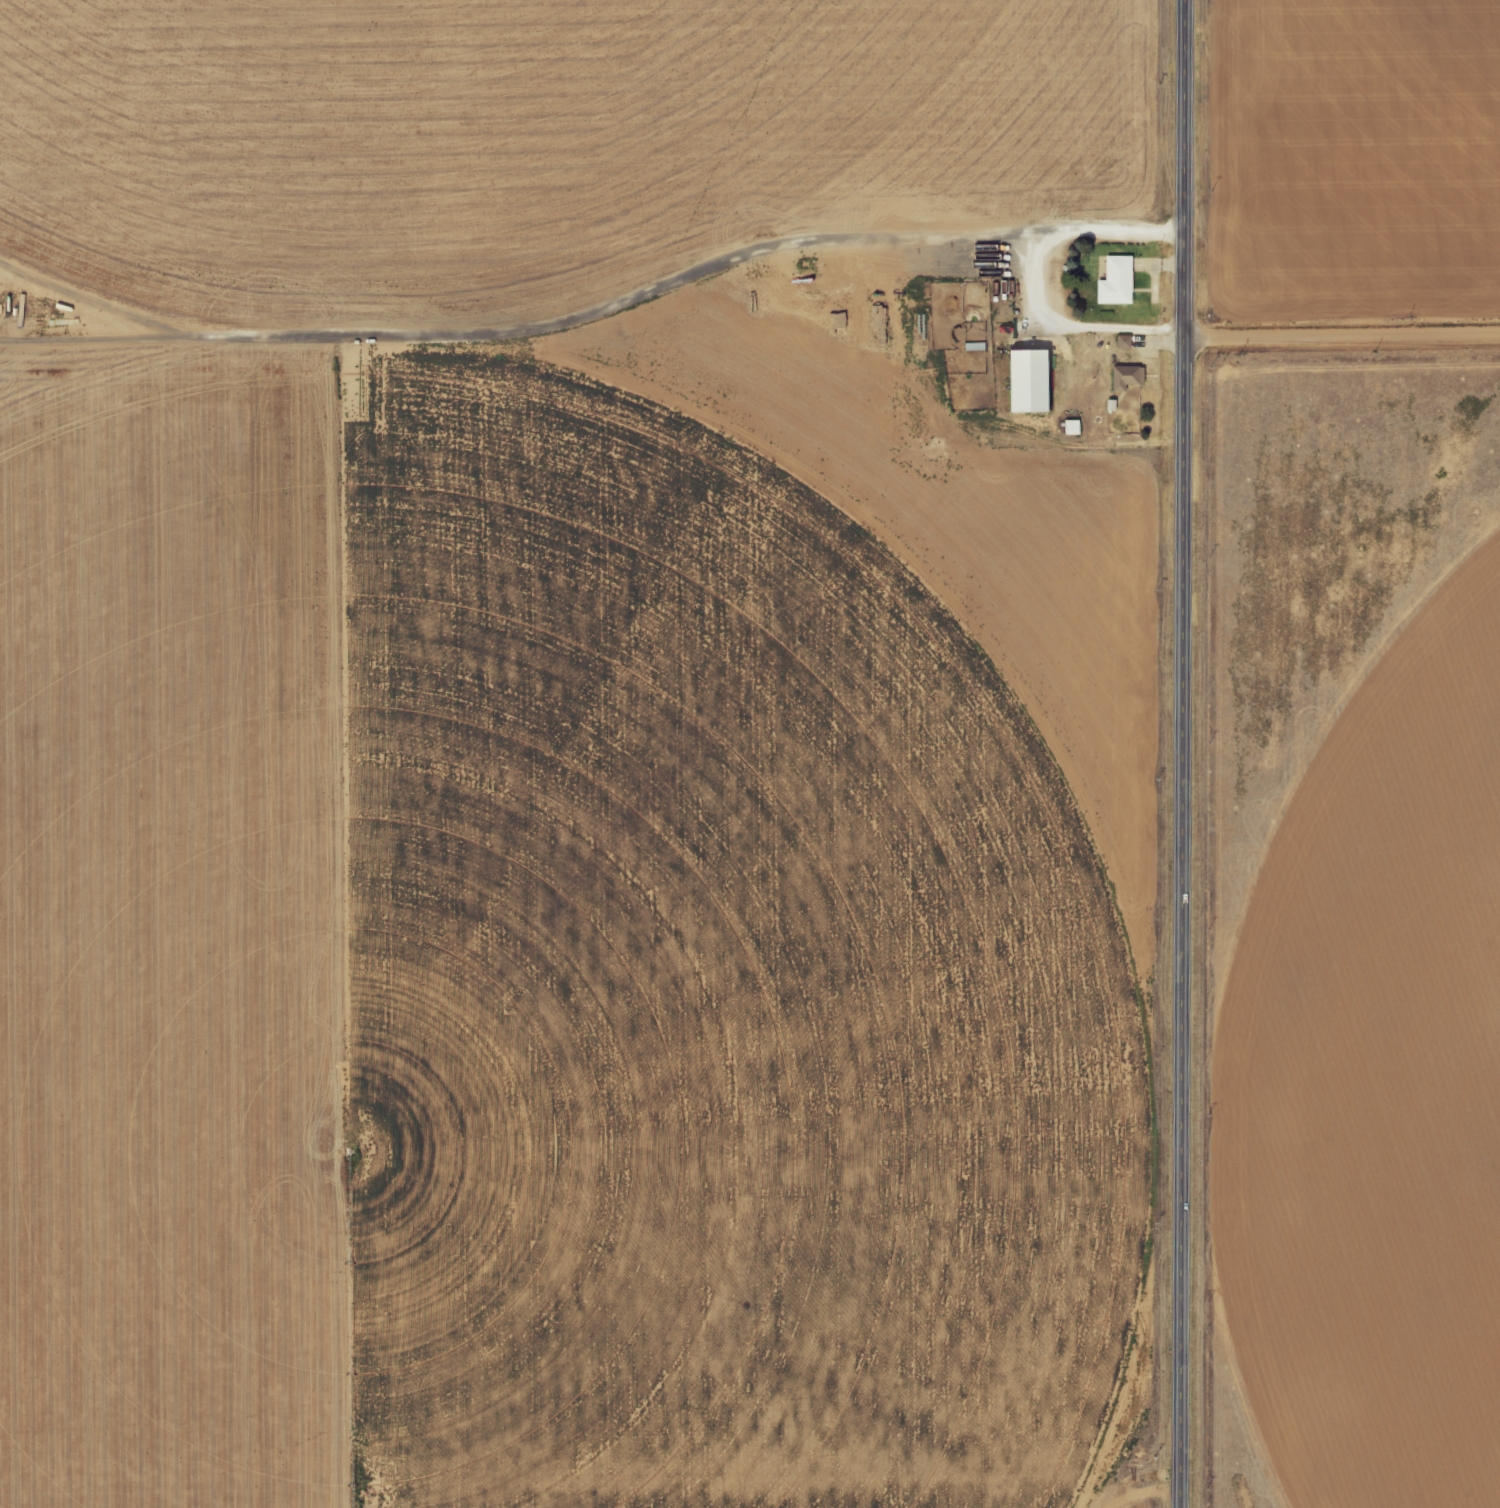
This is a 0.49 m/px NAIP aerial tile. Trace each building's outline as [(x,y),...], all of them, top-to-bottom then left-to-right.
[(1134,257),(1107,257),(1107,281),(1099,281),(1099,304),(1133,304),(1134,257)] [(1010,350),(1011,413),(1049,412),(1048,350),(1010,350)] [(1127,385),(1145,385),(1146,368),(1114,367),(1114,392),(1127,393),(1127,385)] [(1081,420),(1066,421),(1067,436),(1082,435),(1081,420)]
